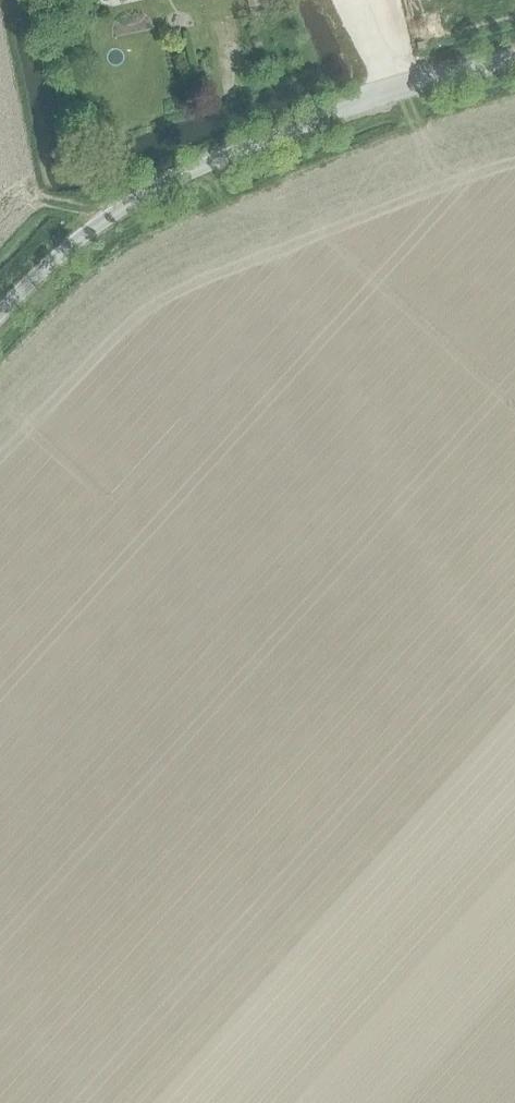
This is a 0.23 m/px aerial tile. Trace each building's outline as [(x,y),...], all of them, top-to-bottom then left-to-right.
[(430,0),(401,0),(395,3),(400,13),(430,0)] [(417,50),(424,48),(423,41),(415,42),(417,50)]
